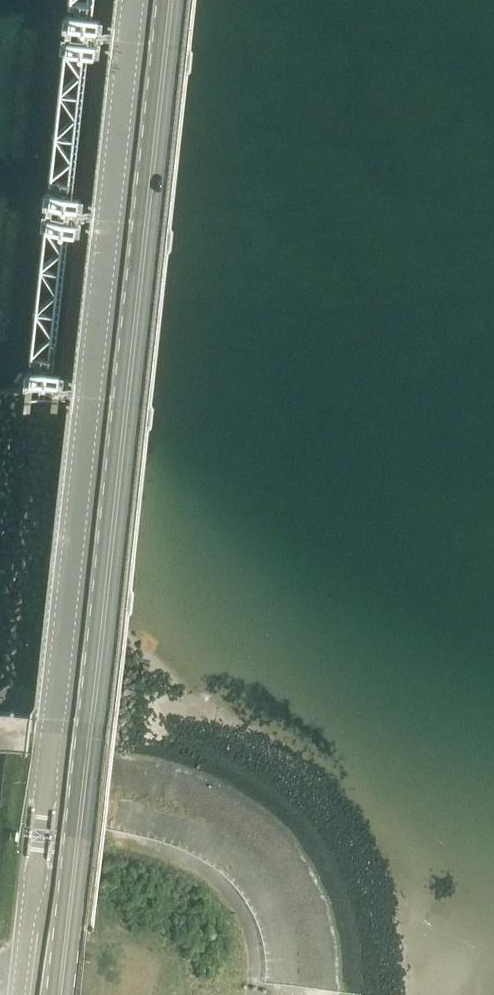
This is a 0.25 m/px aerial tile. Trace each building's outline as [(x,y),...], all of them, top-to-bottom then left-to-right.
[(91,10),(68,8),(68,10),(63,9),(59,43),(65,44),(64,46),(87,49),(92,49),(92,47),(98,48),(102,13),(96,13),(96,11),(91,10)] [(72,190),(49,187),(49,189),(43,188),(40,223),(45,223),(45,225),(68,228),(73,228),(73,226),(79,227),(82,193),(77,192),(77,190),(72,190)] [(30,368),(24,367),(21,389),(25,393),(24,396),(57,400),(58,394),(61,394),(61,393),(63,371),(58,371),(58,368),(53,368),(30,366),(30,368)] [(5,752),(6,752),(24,754),(27,755),(29,732),(31,717),(31,715),(10,713),(0,712),(0,752),(5,752)]
